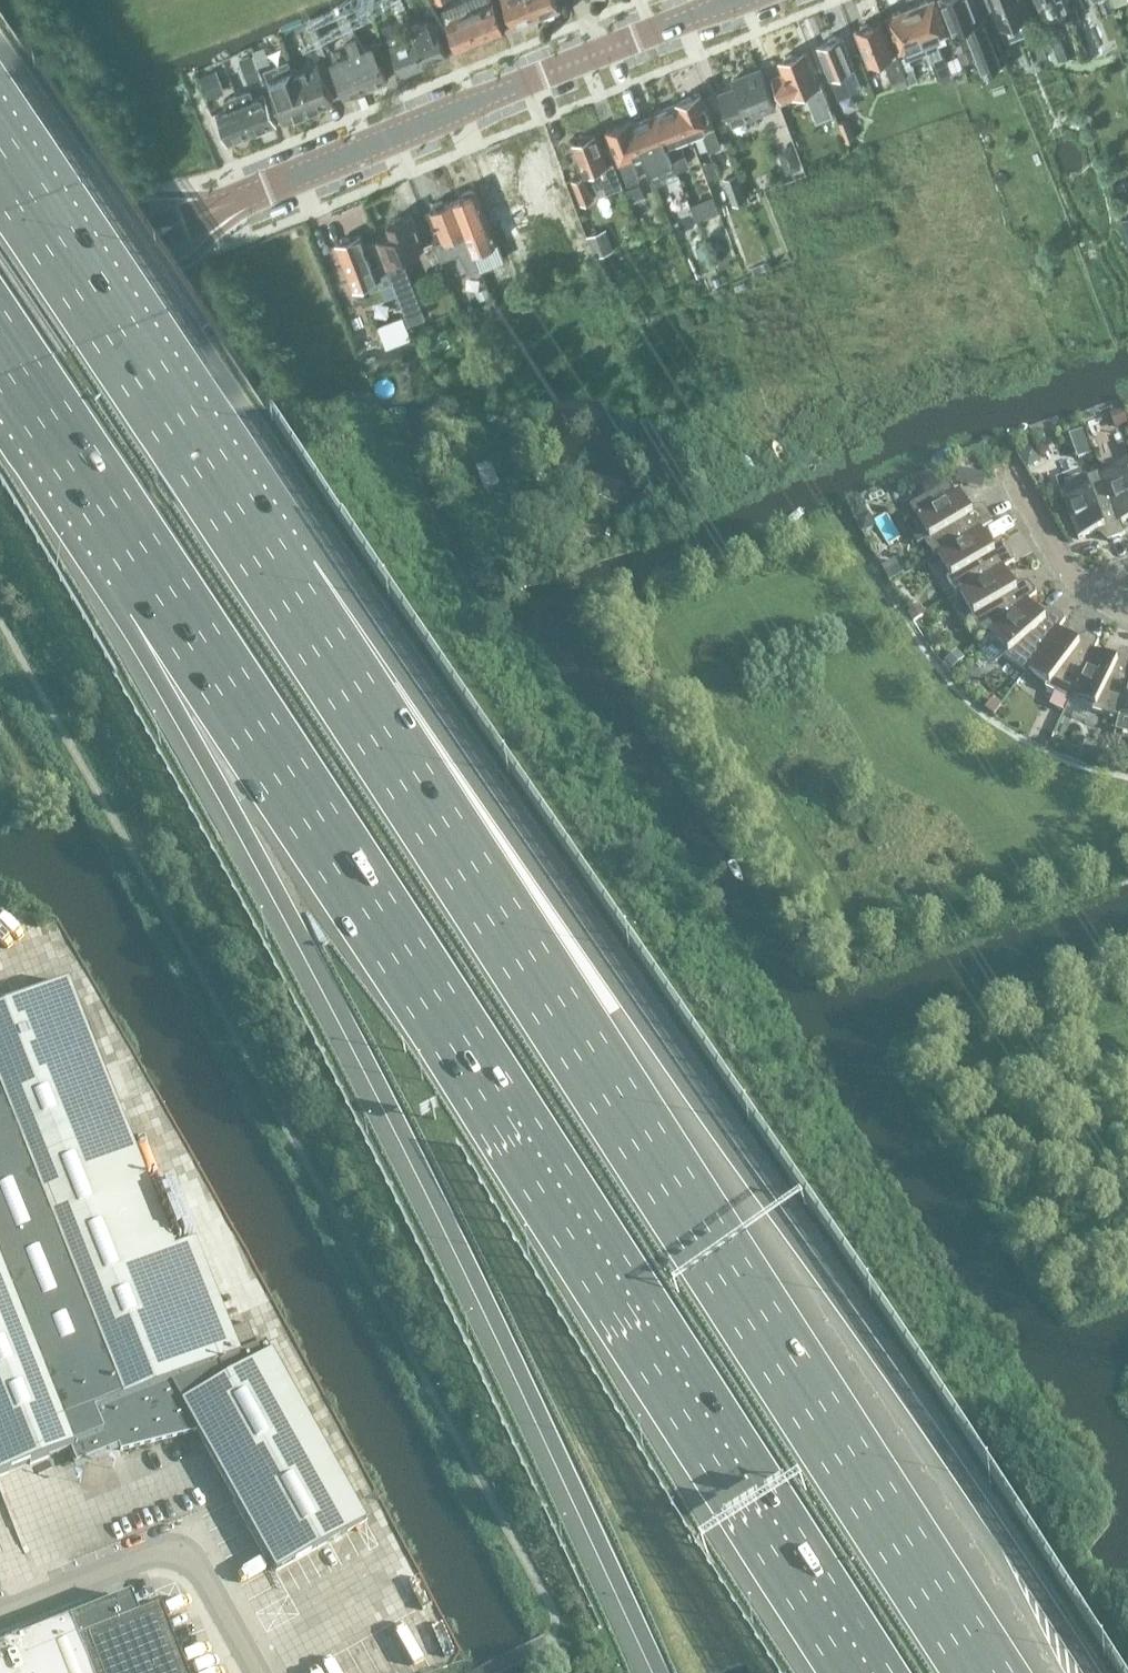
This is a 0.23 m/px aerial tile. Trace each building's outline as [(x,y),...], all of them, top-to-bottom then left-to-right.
[(407,8),(404,0),(390,0),(396,13),(407,8)] [(426,63),(447,54),(434,21),(439,19),(432,0),(417,0),(425,19),(409,26),(414,36),(426,63)] [(459,49),(505,30),(494,3),(493,0),(457,0),(442,6),(459,49)] [(515,24),(538,15),(532,0),(504,0),(515,24)] [(538,15),(561,6),(558,0),(532,0),(538,15)] [(945,30),(934,0),(927,0),(910,6),(928,51),(929,50),(938,78),(952,73),(944,54),(943,55),(935,34),(945,30)] [(954,27),(967,22),(985,66),(1004,59),(986,15),(979,18),(972,0),(944,0),(954,27)] [(1036,22),(1028,0),(998,0),(1011,32),(1023,27),(1036,22)] [(1066,0),(1037,0),(1042,14),(1067,4),(1066,0)] [(1076,20),(1082,18),(1075,1),(1069,3),(1076,20)] [(928,51),(910,6),(887,15),(900,48),(902,47),(906,59),(928,51)] [(396,13),(402,26),(413,22),(407,8),(396,13)] [(381,61),(387,59),(380,41),(374,43),(375,44),(363,49),(348,11),(338,15),(353,52),(354,52),(368,88),(388,80),(381,61)] [(324,13),(308,19),(310,24),(310,25),(309,26),(317,47),(318,49),(335,43),(326,19),(324,13)] [(892,78),(896,87),(909,83),(909,81),(904,69),(898,53),(894,55),(880,18),(856,28),(869,61),(882,55),(892,78)] [(1106,56),(1090,19),(1075,25),(1089,58),(1091,62),(1106,56)] [(426,63),(414,36),(402,40),(395,21),(382,27),(387,39),(389,38),(404,73),(426,63)] [(1070,59),(1066,51),(1056,25),(1041,31),(1051,57),(1070,59)] [(817,43),(838,95),(850,90),(842,70),(853,65),(841,34),(817,43)] [(1034,58),(1048,53),(1041,36),(1028,41),(1034,58)] [(319,61),(322,60),(318,49),(317,47),(308,50),(313,63),(319,61)] [(792,92),(805,87),(816,119),(834,112),(822,80),(817,82),(805,49),(779,59),(783,67),(772,72),(781,97),(792,92)] [(354,52),(353,52),(344,56),(342,50),(334,53),(336,59),(333,60),(347,96),(368,88),(354,52)] [(966,51),(959,53),(963,63),(970,61),(966,51)] [(256,60),(244,65),(251,82),(263,78),(256,60)] [(288,60),(265,69),(269,80),(285,120),(308,111),(293,71),(288,60)] [(294,71),(293,71),(308,111),(309,111),(334,101),(319,61),(313,63),(294,71)] [(719,91),(731,121),(776,103),(761,66),(734,77),(737,84),(719,91)] [(904,69),(909,81),(917,79),(913,66),(904,69)] [(210,70),(198,75),(205,93),(217,88),(210,70)] [(238,94),(253,133),(276,124),(265,94),(253,98),(251,89),(238,94)] [(701,90),(677,100),(679,103),(690,133),(701,129),(709,150),(721,145),(713,124),(714,124),(701,90)] [(253,133),(238,94),(223,100),(226,109),(217,112),(229,142),(253,133)] [(679,103),(656,112),(675,163),(676,167),(677,169),(689,165),(688,164),(678,137),(690,133),(679,103)] [(656,112),(632,121),(644,150),(652,171),(675,163),(656,112)] [(630,118),(608,127),(628,181),(640,177),(632,155),(644,150),(632,121),(630,118)] [(848,118),(840,121),(847,140),(856,137),(848,118)] [(591,189),(602,185),(604,191),(622,185),(613,161),(607,163),(596,133),(573,142),(584,172),(572,176),(580,200),(593,195),(591,189)] [(794,150),(781,155),(787,171),(801,166),(794,150)] [(747,199),(738,173),(723,178),(732,204),(747,199)] [(640,184),(626,189),(631,202),(645,198),(640,184)] [(461,194),(453,197),(468,238),(473,249),(480,266),(480,267),(503,259),(496,240),(495,238),(489,222),(498,218),(492,202),(486,187),(477,191),(476,189),(475,189),(471,187),(462,190),(461,194)] [(572,196),(559,201),(574,237),(586,232),(572,196)] [(688,196),(679,199),(684,211),(692,208),(688,196)] [(431,206),(430,206),(442,237),(452,233),(462,258),(470,270),(480,266),(473,249),(468,238),(453,197),(445,201),(441,198),(432,201),(431,206)] [(702,204),(692,208),(696,219),(706,214),(702,204)] [(375,238),(392,280),(397,293),(408,320),(423,314),(399,254),(424,244),(421,238),(411,212),(402,215),(400,214),(393,216),(392,218),(387,220),(392,232),(377,238),(375,238)] [(614,250),(605,229),(587,236),(595,258),(614,250)] [(341,240),(336,242),(349,274),(354,287),(368,281),(371,288),(381,284),(392,280),(375,238),(365,243),(363,238),(361,232),(350,237),(347,235),(342,238),(341,240)] [(705,241),(695,245),(700,257),(709,254),(705,241)] [(768,260),(752,267),(754,273),(770,266),(768,260)] [(480,274),(472,277),(476,287),(484,284),(480,274)] [(718,274),(713,276),(716,284),(721,282),(718,274)] [(392,280),(381,284),(387,297),(397,293),(392,280)] [(479,298),(489,294),(486,285),(475,289),(479,298)] [(404,314),(379,324),(386,343),(411,333),(404,314)] [(480,349),(466,355),(472,372),(487,366),(480,349)] [(1123,409),(1112,413),(1117,426),(1127,422),(1123,409)] [(508,418),(499,421),(503,430),(511,426),(508,418)] [(1087,442),(1072,448),(1077,459),(1091,454),(1087,442)] [(1035,445),(1019,454),(1028,469),(1044,460),(1035,445)] [(1102,477),(1120,523),(1127,520),(1127,462),(1123,463),(1125,468),(1103,476),(1102,477)] [(1085,485),(1061,494),(1079,539),(1104,531),(1109,541),(1124,535),(1120,523),(1102,477),(1103,476),(1102,473),(1083,480),(1085,485)] [(954,482),(910,506),(929,539),(925,542),(934,557),(937,554),(937,553),(981,528),(982,530),(992,524),(983,509),(972,515),(959,492),(954,482)] [(857,496),(847,502),(857,521),(867,515),(857,496)] [(981,528),(937,553),(937,554),(950,576),(949,580),(957,596),(960,594),(958,592),(1003,566),(1004,568),(1014,563),(1006,547),(995,553),(982,530),(981,528)] [(895,560),(882,568),(889,581),(903,574),(895,560)] [(1003,566),(958,592),(960,594),(973,615),(971,618),(988,638),(990,636),(989,635),(1028,601),(1029,602),(1037,595),(1028,584),(1018,591),(1004,568),(1003,566)] [(1028,601),(989,635),(990,636),(1007,654),(1005,657),(1026,674),(1027,671),(1026,671),(1058,630),(1059,630),(1065,621),(1053,612),(1045,620),(1029,602),(1028,601)] [(921,606),(909,614),(913,621),(925,614),(921,606)] [(1058,630),(1026,671),(1027,671),(1048,686),(1046,689),(1057,694),(1071,701),(1072,698),(1071,697),(1093,651),(1095,652),(1099,642),(1086,636),(1080,646),(1059,630),(1058,630)] [(1071,697),(1072,698),(1094,709),(1093,712),(1120,719),(1120,715),(1119,715),(1127,681),(1127,653),(1123,652),(1118,663),(1095,652),(1093,651),(1071,697)] [(958,652),(949,660),(954,667),(964,659),(958,652)] [(1119,715),(1120,715),(1127,717),(1127,681),(1119,715)] [(1071,701),(1057,694),(1052,706),(1065,712),(1071,701)] [(993,698),(986,706),(995,713),(1001,704),(993,698)] [(71,1450),(75,1464),(119,1447),(120,1452),(197,1432),(276,1573),(365,1524),(264,1344),(238,1353),(195,1243),(173,1252),(68,984),(0,1011),(0,1478),(71,1450)] [(248,1323),(232,1329),(240,1350),(256,1343),(248,1323)] [(130,1597),(69,1622),(77,1642),(138,1618),(130,1597)] [(0,1650),(0,1672),(184,1672),(159,1611),(159,1610),(139,1618),(138,1618),(77,1642),(69,1622),(0,1650)]
